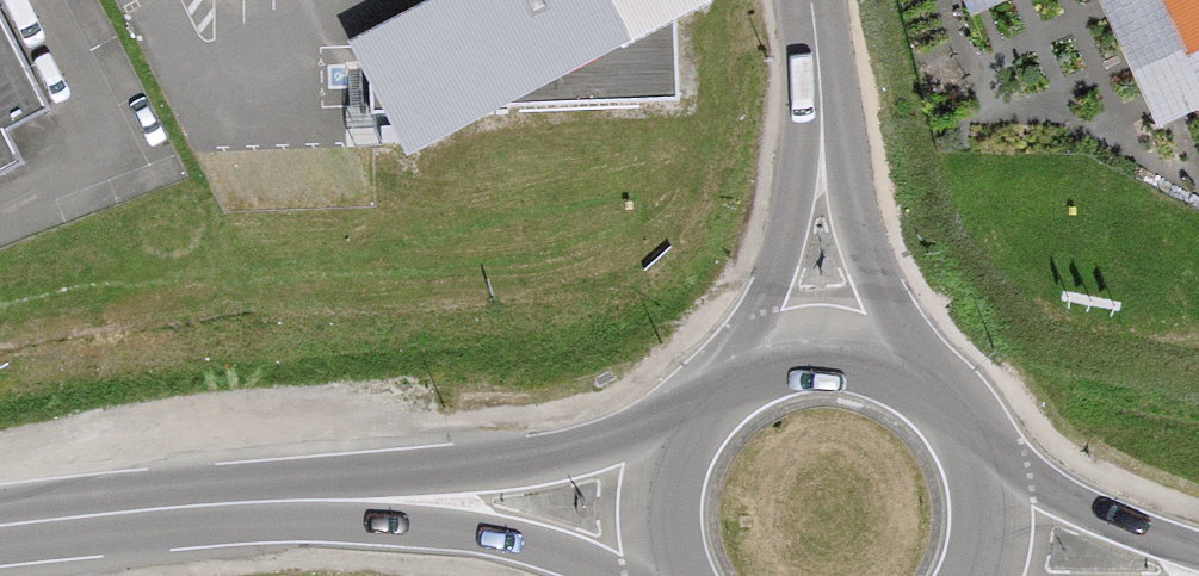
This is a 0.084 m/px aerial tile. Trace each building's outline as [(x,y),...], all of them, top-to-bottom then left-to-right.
[(32,155),(16,124),(59,103),(7,0),(0,0),(0,171),(32,155)] [(360,42),(366,54),(369,105),(392,108),(408,139),(478,102),(679,99),(677,2),(680,0),(443,0),(360,42)] [(963,8),(981,0),(959,0),(963,8)] [(1180,56),(1154,0),(1097,0),(1150,115),(1198,92),(1198,47),(1180,56)] [(1180,56),(1198,47),(1198,0),(1154,0),(1180,56)]
